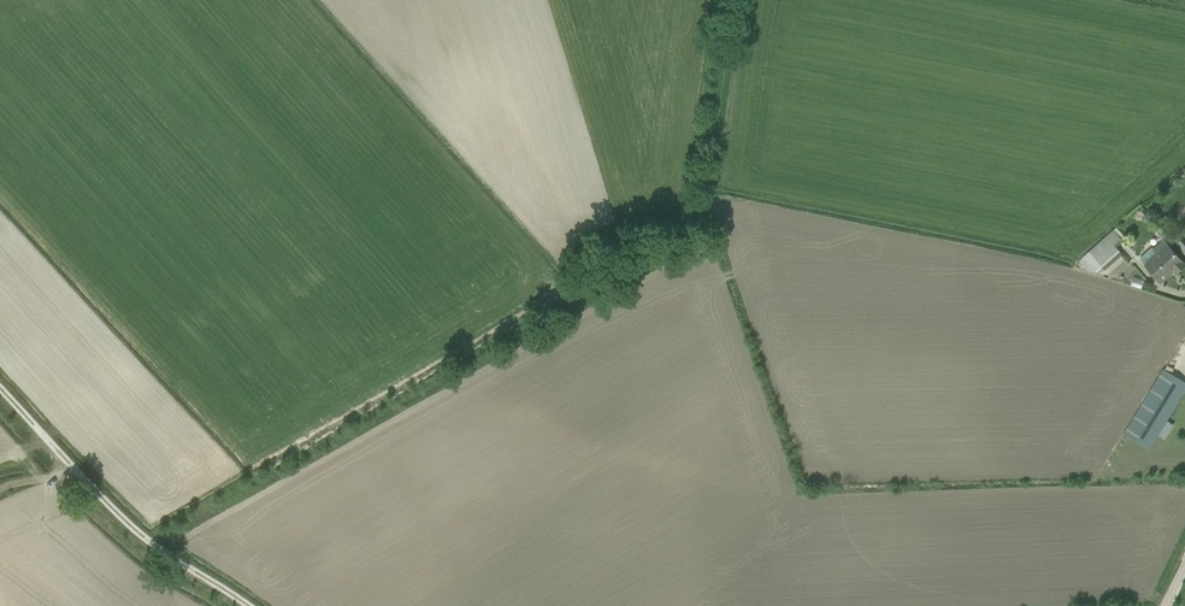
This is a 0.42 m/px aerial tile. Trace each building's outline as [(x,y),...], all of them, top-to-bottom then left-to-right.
[(1140,258),(1160,282),(1174,270),(1176,273),(1184,265),(1169,247),(1174,243),(1158,225),(1156,227),(1158,229),(1156,230),(1160,234),(1159,235),(1162,238),(1160,240),(1161,241),(1153,248),(1152,247),(1140,258)] [(1104,269),(1111,278),(1129,262),(1116,248),(1123,242),(1121,240),(1124,237),(1116,228),(1079,261),(1090,272),(1092,270),(1093,271),(1100,273),(1104,269)] [(1184,255),(1184,243),(1178,235),(1173,240),(1176,244),(1175,245),(1184,255)] [(1141,288),(1144,281),(1133,277),(1131,285),(1141,288)] [(1123,435),(1149,450),(1158,435),(1165,439),(1173,425),(1167,421),(1184,392),(1184,383),(1163,369),(1123,435)]
